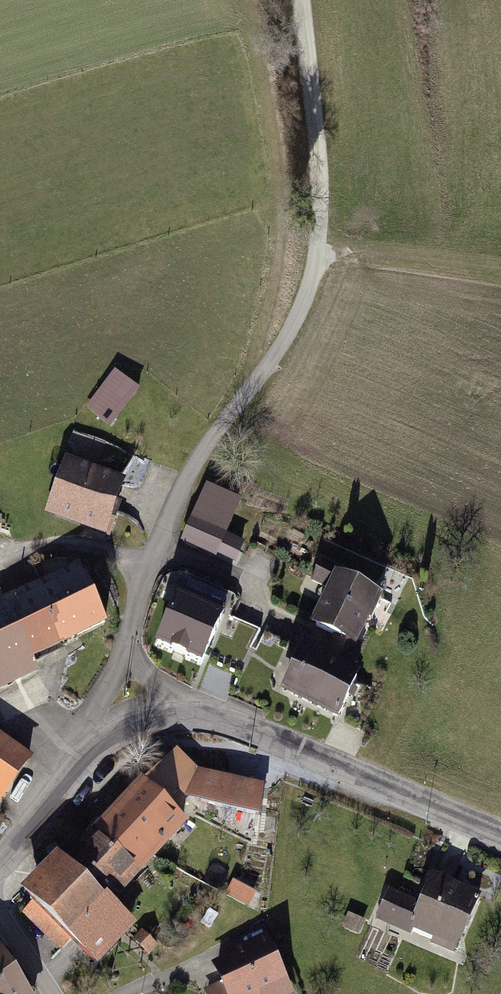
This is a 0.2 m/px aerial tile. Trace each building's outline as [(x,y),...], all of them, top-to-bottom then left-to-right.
[(117,371),(88,409),(116,430),(144,392),(117,371)] [(72,461),(52,516),(110,536),(130,481),(72,461)] [(211,488),(185,543),(237,567),(250,540),(233,532),(246,504),(211,488)] [(390,597),(323,565),(314,585),(334,595),(317,630),(334,638),(364,652),(390,597)] [(0,594),(0,690),(42,671),(35,655),(105,623),(80,569),(10,600),(6,591),(0,594)] [(176,596),(155,646),(205,667),(226,616),(176,596)] [(323,662),(308,655),(287,698),(348,727),(369,683),(352,676),(364,652),(334,638),(323,662)] [(35,764),(0,741),(0,816),(35,764)] [(146,783),(99,833),(147,877),(193,828),(173,810),(190,792),(209,809),(246,809),(246,785),(220,785),(183,751),(150,787),(146,783)] [(99,833),(70,865),(118,908),(147,877),(99,833)] [(139,927),(118,908),(70,865),(62,857),(13,910),(66,958),(76,947),(100,969),(139,927)] [(235,877),(228,894),(253,903),(259,887),(235,877)] [(394,893),(379,929),(456,960),(480,900),(436,882),(426,906),(394,893)] [(271,940),(236,954),(239,962),(218,971),(224,987),(206,993),(293,993),(271,940)] [(0,949),(0,993),(35,993),(1,948),(0,949)]
